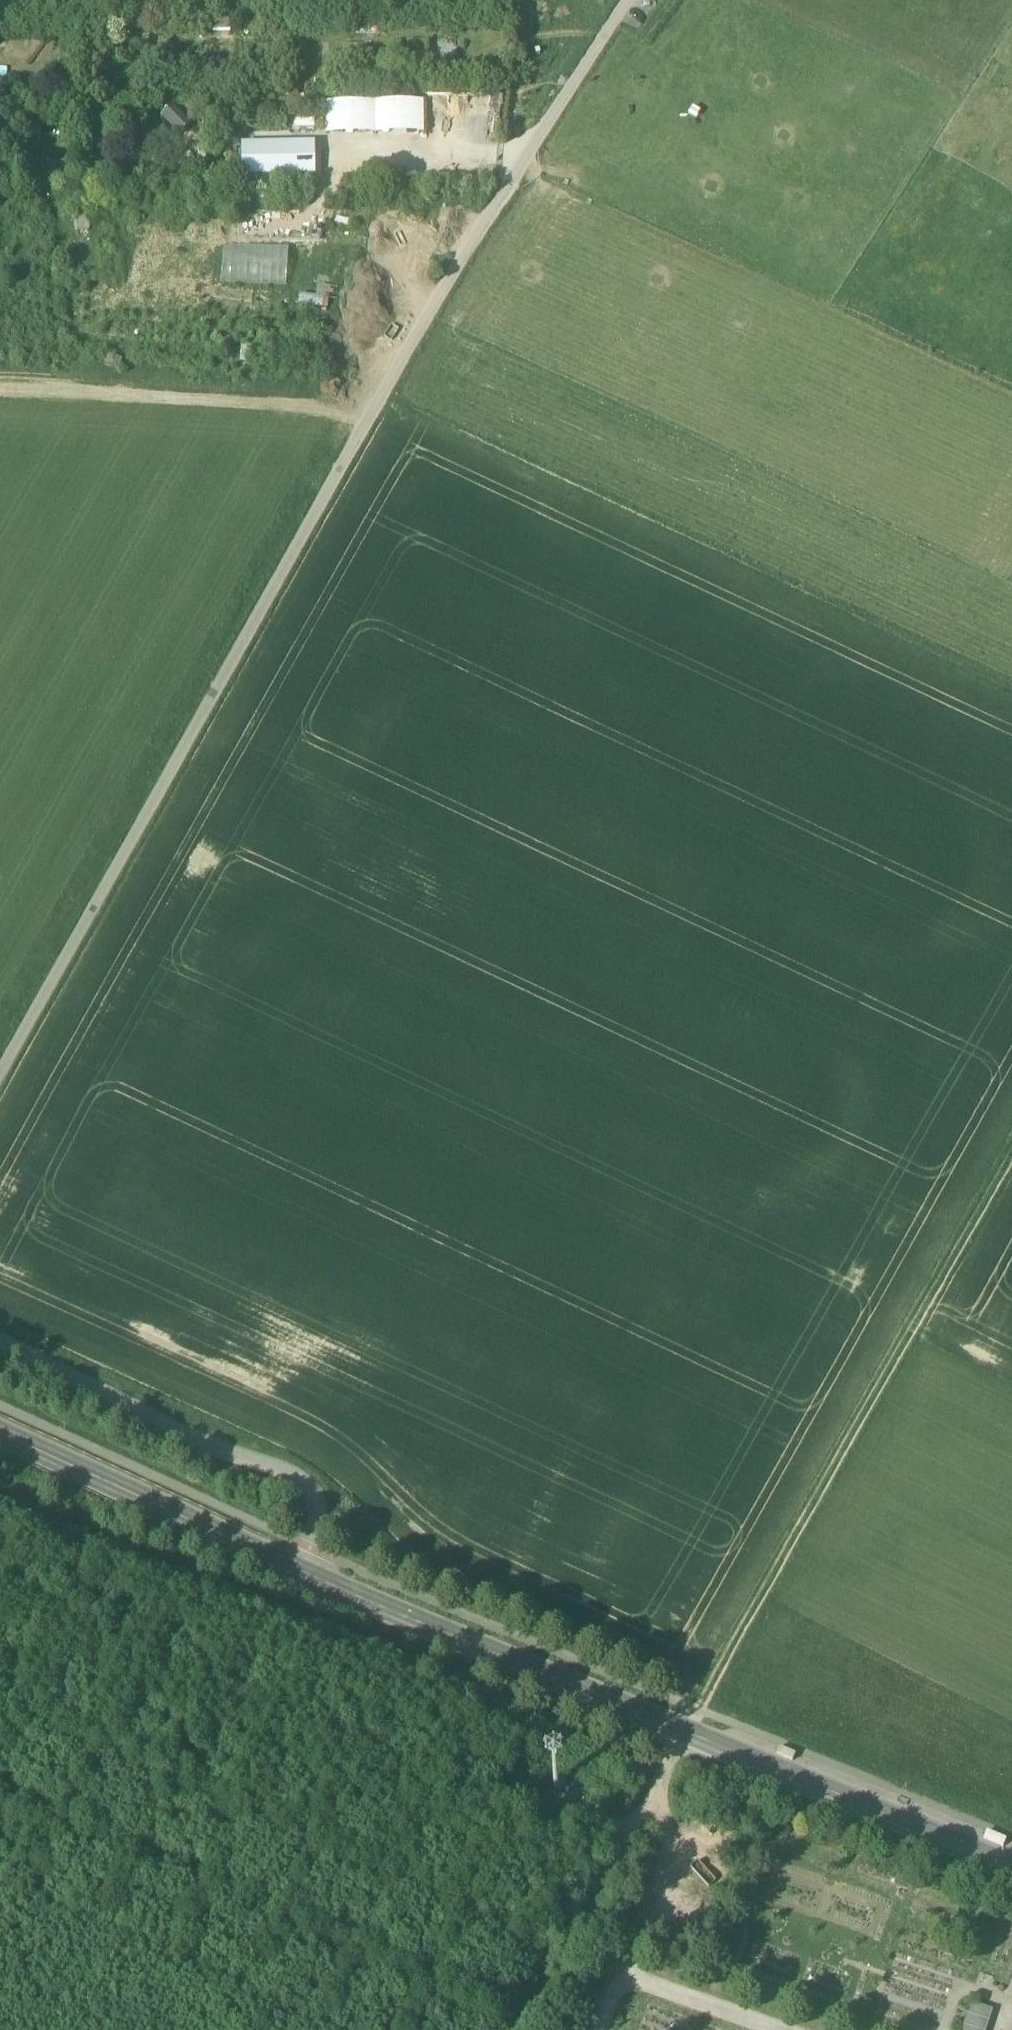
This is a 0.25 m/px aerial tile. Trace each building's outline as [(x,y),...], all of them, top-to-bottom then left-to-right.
[(172,106),(161,129),(185,140),(196,117),(172,106)] [(392,137),(313,138),(313,178),(393,176),(392,137)] [(313,178),(313,138),(232,139),(231,178),(313,178)] [(291,282),(291,244),(227,244),(226,282),(291,282)] [(971,2002),(962,2029),(987,2029),(993,2010),(971,2002)]
